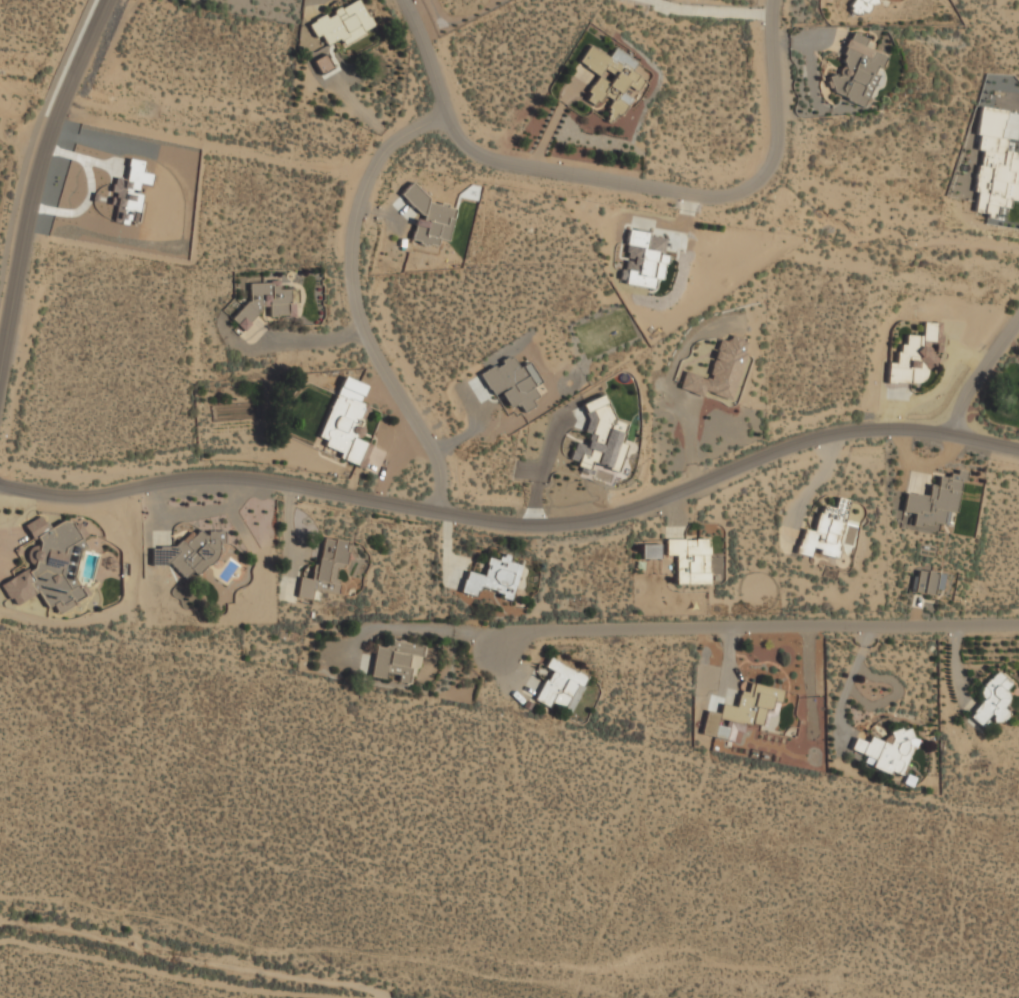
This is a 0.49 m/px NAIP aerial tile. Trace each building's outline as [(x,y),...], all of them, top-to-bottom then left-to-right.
[(375,29),(362,0),(357,0),(308,22),(315,38),(322,35),(327,45),(340,39),(342,44),(375,29)] [(852,5),(853,14),(870,11),(876,0),(854,0),(852,5)] [(864,105),(885,56),(865,47),(868,38),(854,32),(835,75),(833,74),(827,89),(864,105)] [(599,75),(584,99),(596,107),(604,96),(612,101),(602,116),(617,125),(652,72),(615,47),(609,57),(590,44),(579,62),(599,75)] [(979,108),(978,150),(976,213),(986,213),(986,218),(997,219),(997,209),(1007,209),(1007,199),(1018,199),(1018,172),(1018,160),(1012,160),(1012,152),(1004,152),(1004,139),(1002,139),(1002,109),(979,108)] [(140,183),(150,185),(152,174),(142,173),(143,161),(129,160),(126,179),(114,178),(112,192),(115,193),(111,221),(135,224),(140,183)] [(400,195),(424,217),(421,220),(415,219),(411,241),(437,246),(438,240),(448,242),(454,209),(447,208),(444,205),(434,203),(412,183),(400,195)] [(653,289),(654,279),(662,280),(665,256),(663,255),(666,237),(630,231),(622,284),(653,289)] [(249,283),(250,305),(236,305),(236,329),(250,328),(250,315),(261,315),(261,307),(269,307),(269,316),(291,316),(291,305),(297,305),(297,289),(279,289),(279,282),(249,283)] [(888,382),(925,384),(926,368),(937,368),(937,352),(943,352),(944,334),(937,334),(937,323),(924,322),(923,335),(907,335),(906,344),(899,344),(898,363),(889,363),(888,382)] [(679,389),(706,398),(708,393),(730,401),(751,342),(731,335),(729,341),(722,338),(708,378),(686,371),(679,389)] [(480,374),(492,396),(500,392),(509,408),(517,403),(522,412),(534,406),(531,401),(540,396),(534,386),(540,383),(529,363),(519,368),(512,357),(480,374)] [(320,439),(326,441),(324,448),(340,453),(338,459),(359,466),(367,443),(355,439),(367,404),(334,394),(320,439)] [(582,404),(588,420),(584,432),(590,434),(587,444),(585,445),(575,442),(569,462),(590,469),(592,463),(615,471),(624,445),(619,444),(622,432),(611,429),(614,420),(604,395),(582,404)] [(905,493),(903,512),(914,513),(913,524),(952,528),(957,480),(964,480),(965,473),(950,472),(949,478),(938,477),(937,486),(929,485),(929,496),(905,493)] [(844,522),(836,520),(838,508),(820,505),(815,532),(802,529),(797,554),(815,557),(815,555),(837,559),(844,522)] [(1,583),(12,605),(15,604),(38,592),(46,607),(54,606),(58,612),(84,598),(83,594),(77,581),(75,554),(87,548),(79,533),(78,525),(73,528),(69,520),(62,521),(48,528),(42,516),(25,525),(33,541),(27,549),(28,557),(33,567),(31,567),(1,583)] [(152,570),(218,568),(218,544),(224,544),(224,531),(207,531),(207,540),(151,541),(152,570)] [(316,591),(337,594),(341,570),(344,570),(349,541),(321,536),(315,579),(300,577),(297,597),(315,600),(316,591)] [(710,538),(666,539),(667,556),(676,556),(677,584),(711,583),(710,538)] [(641,545),(642,559),(659,559),(659,545),(641,545)] [(478,597),(480,588),(513,597),(522,565),(510,562),(511,556),(501,554),(500,560),(489,557),(484,575),(467,571),(461,592),(478,597)] [(944,575),(918,570),(914,592),(932,595),(933,589),(942,590),(944,575)] [(424,645),(388,638),(386,648),(376,646),(371,675),(396,679),(396,682),(407,684),(412,656),(421,658),(424,645)] [(571,712),(588,676),(549,658),(545,667),(551,670),(536,700),(550,707),(552,703),(571,712)] [(985,699),(969,717),(982,728),(991,719),(999,725),(1009,713),(1003,707),(1012,696),(1006,691),(1014,683),(998,669),(978,693),(985,699)] [(701,735),(740,743),(744,723),(765,727),(767,715),(777,717),(782,689),(750,683),(748,693),(740,691),(737,707),(722,704),(720,713),(706,710),(701,735)] [(901,778),(916,735),(891,726),(886,742),(871,737),(869,742),(856,738),(851,750),(874,758),(871,768),(901,778)]
